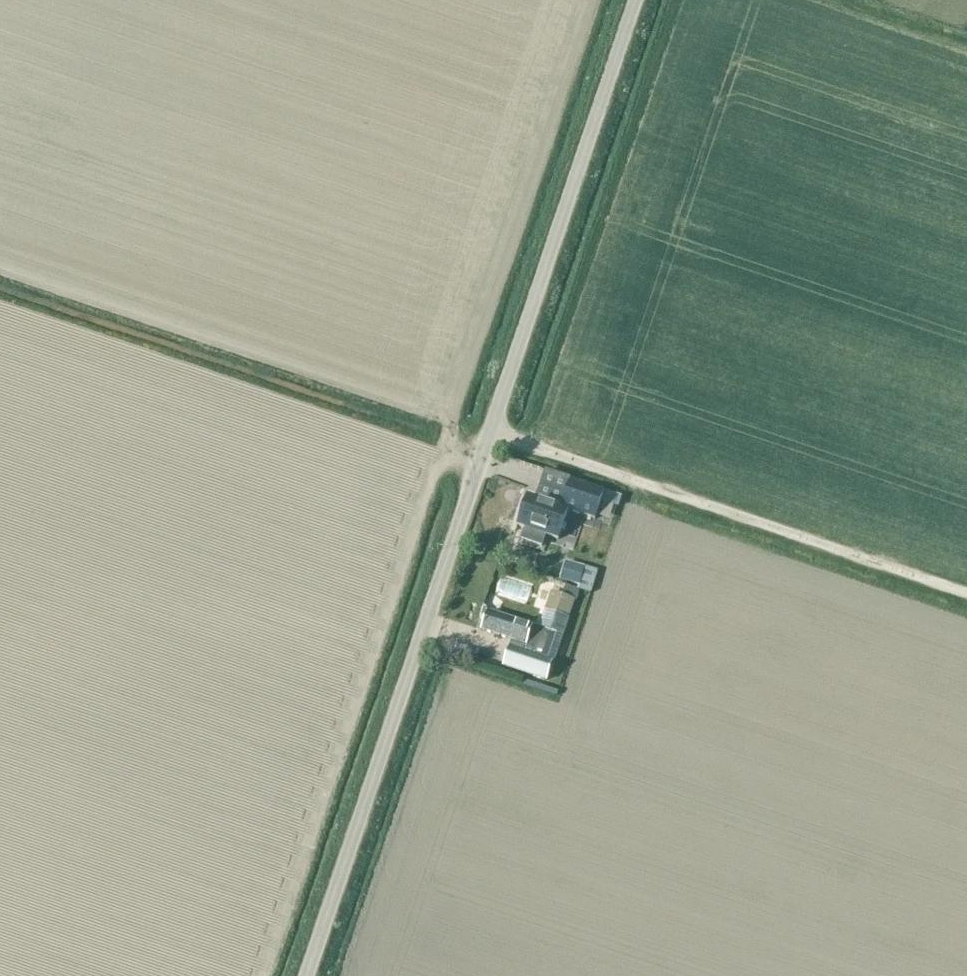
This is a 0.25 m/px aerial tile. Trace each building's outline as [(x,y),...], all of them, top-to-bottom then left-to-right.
[(526,497),(516,526),(526,529),(521,542),(542,549),(547,536),(559,540),(569,512),(595,521),(605,493),(545,472),(535,500),(526,497)] [(580,592),(591,595),(599,574),(575,566),(569,584),(579,587),(578,591),(580,592)] [(566,587),(562,596),(575,601),(576,601),(580,592),(578,591),(566,587)] [(569,619),(575,601),(562,596),(552,593),(545,610),(569,619)] [(520,600),(520,614),(532,615),(533,601),(520,600)] [(503,668),(547,682),(553,661),(549,660),(557,634),(533,627),(533,626),(488,612),(481,633),(511,642),(503,668)]
